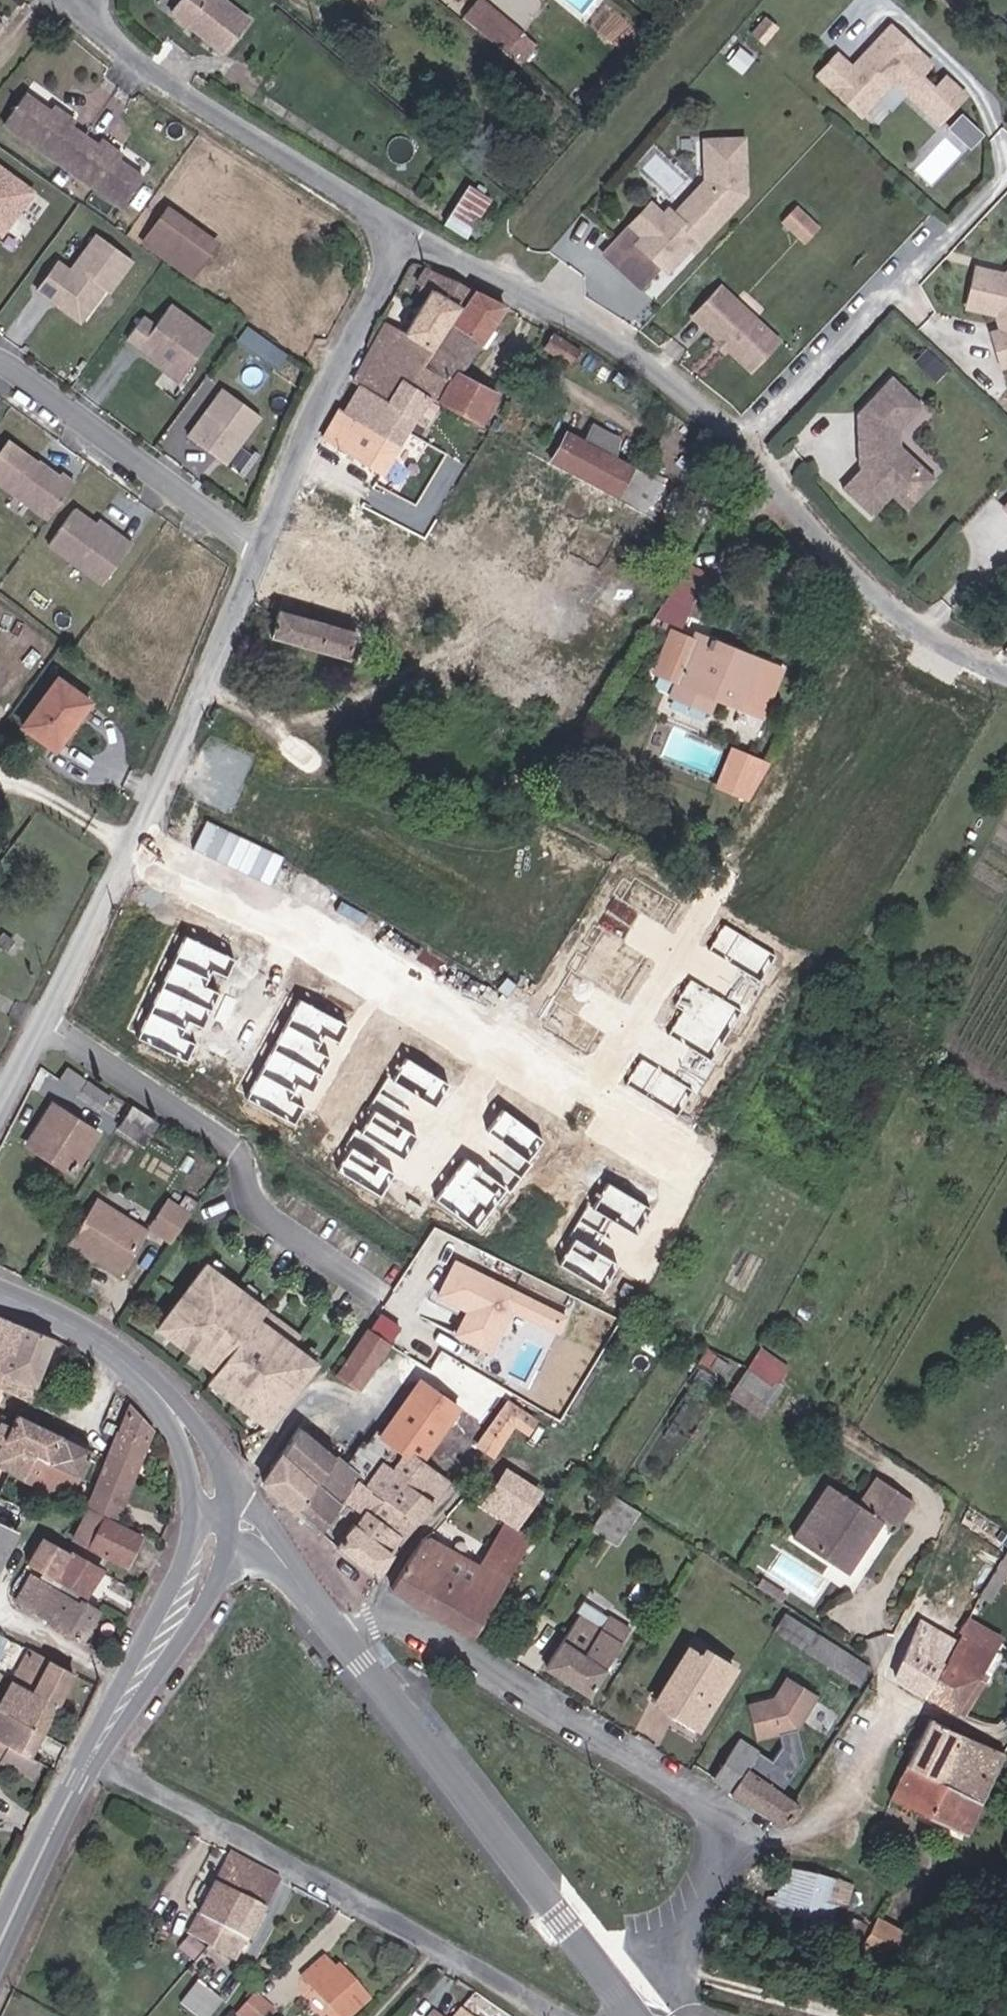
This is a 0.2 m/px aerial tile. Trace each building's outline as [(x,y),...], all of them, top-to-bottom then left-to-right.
[(237,34),(196,0),(176,0),(168,11),(221,54),(237,34)] [(249,20),(224,0),(196,0),(237,34),(249,20)] [(358,0),(341,0),(351,8),(358,0)] [(525,31),(485,0),(479,0),(467,16),(510,50),(525,31)] [(863,111),(895,77),(941,119),(966,92),(931,59),(920,70),(905,57),(916,45),(892,23),(867,51),(870,54),(860,66),(856,62),(853,65),(839,52),(820,72),(863,111)] [(104,145),(100,151),(75,135),(80,128),(55,110),(50,117),(24,99),(4,128),(55,164),(60,157),(83,174),(78,180),(93,191),(129,216),(148,187),(125,170),(130,162),(104,145)] [(971,146),(987,133),(967,110),(952,123),(971,146)] [(100,151),(104,145),(80,128),(75,135),(100,151)] [(693,251),(748,191),(745,137),(708,139),(710,179),(678,214),(672,209),(667,214),(645,238),(632,226),(608,253),(644,285),(664,263),(671,269),(682,257),(679,255),(687,246),(693,251)] [(78,180),(83,174),(60,157),(55,164),(78,180)] [(39,192),(0,164),(0,233),(6,237),(39,192)] [(475,237),(492,196),(467,185),(450,226),(475,237)] [(645,238),(667,214),(654,202),(632,226),(645,238)] [(799,233),(812,218),(798,205),(785,220),(799,233)] [(198,271),(215,249),(166,214),(151,235),(198,271)] [(808,241),(822,227),(812,218),(799,233),(808,241)] [(191,282),(198,271),(151,235),(142,246),(191,282)] [(112,294),(135,263),(100,237),(73,271),(62,262),(40,291),(54,301),(60,293),(89,315),(108,290),(112,294)] [(685,260),(693,251),(687,246),(679,255),(682,257),(685,260)] [(979,262),(967,300),(998,310),(1003,326),(993,329),(1003,362),(1006,361),(1006,270),(979,262)] [(422,353),(418,351),(452,297),(418,276),(410,289),(419,294),(394,338),(378,328),(345,387),(349,390),(376,405),(389,384),(401,391),(412,375),(409,373),(422,353)] [(781,344),(724,290),(698,319),(723,342),(731,350),(754,372),(781,344)] [(89,315),(60,293),(54,301),(83,323),(89,315)] [(487,399),(447,380),(488,317),(460,299),(412,375),(401,391),(417,400),(470,430),(487,399)] [(184,381),(216,339),(173,308),(157,328),(145,319),(129,340),(184,381)] [(534,353),(560,369),(569,354),(542,339),(534,353)] [(731,350),(723,342),(719,346),(727,354),(731,350)] [(376,405),(404,421),(417,400),(401,391),(389,384),(376,405)] [(917,478),(893,456),(893,440),(910,421),(875,388),(845,420),(848,444),(852,443),(854,456),(849,457),(851,475),(854,478),(835,498),(865,526),(884,505),(888,509),(917,478)] [(264,418),(227,389),(191,436),(229,465),(264,418)] [(388,447),(404,421),(376,405),(349,390),(335,415),(388,447)] [(312,443),(370,478),(388,447),(335,415),(331,412),(312,443)] [(619,489),(635,463),(570,427),(562,440),(552,434),(544,448),(619,489)] [(50,520),(79,481),(64,471),(60,476),(10,439),(0,453),(0,481),(50,520)] [(329,493),(272,627),(357,663),(376,620),(400,630),(411,605),(473,632),(454,677),(582,732),(610,667),(572,650),(567,661),(476,622),(499,567),(329,493)] [(105,584),(135,543),(121,533),(118,537),(98,523),(78,507),(51,544),(105,584)] [(118,537),(121,533),(102,518),(98,523),(118,537)] [(711,634),(697,625),(693,631),(671,619),(649,657),(672,670),(663,684),(697,704),(705,690),(751,716),(776,672),(730,645),(725,654),(706,643),(711,634)] [(725,654),(730,645),(711,634),(706,643),(725,654)] [(68,733),(73,736),(91,710),(56,684),(22,731),(53,754),(68,733)] [(734,788),(748,763),(736,756),(717,788),(722,790),(726,783),(734,788)] [(751,807),(769,775),(748,763),(734,788),(726,783),(722,790),(751,807)] [(16,943),(7,936),(0,946),(0,947),(8,953),(16,943)] [(95,1118),(105,1102),(62,1072),(51,1089),(95,1118)] [(110,1117),(116,1121),(120,1116),(114,1111),(110,1117)] [(43,1164),(68,1179),(92,1142),(49,1116),(23,1157),(40,1168),(43,1164)] [(114,1136),(135,1150),(148,1131),(126,1116),(114,1136)] [(152,1148),(160,1153),(167,1144),(158,1138),(152,1148)] [(114,1288),(143,1244),(90,1210),(61,1254),(114,1288)] [(147,1237),(169,1251),(185,1227),(163,1213),(147,1237)] [(440,1297),(468,1308),(457,1336),(498,1352),(514,1310),(565,1329),(574,1306),(454,1260),(440,1297)] [(253,1328),(260,1317),(198,1277),(157,1340),(220,1380),(213,1391),(276,1431),(316,1368),(253,1328)] [(9,1382),(36,1318),(0,1306),(0,1378),(9,1382)] [(389,1347),(392,1349),(404,1332),(381,1316),(369,1334),(389,1347)] [(551,1348),(559,1331),(526,1317),(519,1334),(551,1348)] [(9,1382),(38,1392),(63,1330),(36,1318),(9,1382)] [(337,1379),(358,1391),(389,1347),(369,1334),(366,1333),(337,1379)] [(763,1344),(731,1395),(763,1415),(795,1364),(763,1344)] [(9,1382),(0,1378),(0,1404),(9,1382)] [(358,1515),(376,1528),(421,1471),(428,1476),(466,1416),(418,1386),(375,1454),(366,1447),(343,1473),(358,1486),(370,1497),(358,1515)] [(100,1491),(128,1505),(168,1420),(143,1391),(100,1491)] [(533,1435),(543,1418),(505,1396),(476,1446),(496,1457),(515,1425),(533,1435)] [(49,1448),(58,1452),(68,1426),(24,1410),(20,1421),(12,1417),(4,1438),(16,1444),(5,1476),(21,1484),(27,1465),(40,1471),(49,1448)] [(58,1452),(86,1463),(98,1437),(68,1426),(58,1452)] [(297,1520),(333,1464),(299,1432),(263,1488),(297,1520)] [(40,1471),(74,1486),(86,1463),(58,1452),(49,1448),(40,1471)] [(297,1520),(319,1540),(358,1486),(343,1473),(333,1464),(297,1520)] [(66,1503),(74,1486),(40,1471),(27,1465),(21,1484),(66,1503)] [(376,1528),(406,1550),(451,1491),(428,1476),(421,1471),(376,1528)] [(857,1527),(871,1536),(888,1509),(850,1484),(832,1511),(815,1500),(784,1555),(823,1580),(857,1527)] [(769,1545),(784,1555),(815,1500),(802,1492),(769,1545)] [(1,1569),(22,1517),(0,1506),(0,1572),(1,1569)] [(581,1542),(606,1558),(629,1523),(604,1507),(581,1542)] [(101,1535),(135,1553),(149,1526),(115,1508),(101,1535)] [(376,1590),(406,1550),(376,1528),(358,1515),(332,1552),(376,1590)] [(44,1561),(93,1589),(110,1558),(62,1530),(59,1535),(49,1529),(37,1550),(46,1557),(44,1561)] [(438,1635),(467,1653),(513,1573),(486,1555),(473,1578),(438,1635)] [(390,1602),(438,1635),(473,1578),(467,1574),(464,1579),(452,1572),(447,1579),(417,1560),(390,1602)] [(27,1591),(92,1628),(108,1598),(93,1589),(44,1561),(27,1591)] [(864,1676),(780,1624),(769,1644),(850,1696),(864,1676)] [(951,1718),(975,1678),(995,1645),(963,1625),(950,1648),(918,1703),(949,1721),(951,1718)] [(541,1682),(585,1708),(624,1645),(603,1632),(595,1644),(573,1630),(541,1682)] [(889,1685),(918,1703),(950,1648),(922,1632),(889,1685)] [(69,1687),(82,1662),(36,1637),(23,1662),(69,1687)] [(6,1694),(51,1721),(69,1687),(23,1662),(6,1694)] [(654,1715),(693,1741),(731,1680),(703,1663),(699,1671),(686,1663),(654,1715)] [(951,1718),(959,1723),(984,1683),(975,1678),(951,1718)] [(794,1740),(813,1705),(782,1688),(770,1710),(743,1719),(754,1753),(794,1740)] [(51,1721),(6,1694),(1,1691),(0,1693),(0,1723),(39,1745),(51,1721)] [(970,1731),(993,1738),(1001,1725),(981,1713),(970,1731)] [(39,1745),(0,1723),(0,1764),(2,1764),(10,1748),(40,1764),(47,1750),(39,1745)] [(906,1774),(937,1789),(959,1742),(929,1728),(906,1774)] [(937,1789),(977,1810),(1001,1761),(959,1742),(937,1789)] [(728,1809),(744,1785),(755,1766),(737,1755),(709,1798),(728,1809)] [(889,1808),(963,1841),(977,1810),(937,1789),(906,1774),(889,1808)] [(796,1818),(744,1785),(728,1809),(780,1839),(796,1818)] [(249,1918),(264,1886),(219,1864),(201,1900),(192,1895),(185,1908),(194,1913),(180,1942),(198,1952),(205,1954),(228,1910),(249,1918)] [(770,1926),(833,1945),(846,1895),(783,1880),(770,1926)] [(205,1954),(226,1964),(249,1918),(228,1910),(205,1954)] [(859,1960),(891,1979),(904,1953),(873,1936),(859,1960)] [(342,2015),(355,2015),(376,1994),(343,1962),(333,1972),(321,1960),(303,1980),(342,2015)] [(224,2010),(199,1987),(178,2010),(184,2015),(218,2015),(224,2010)] [(253,2000),(239,2015),(271,2015),(253,2000)]
